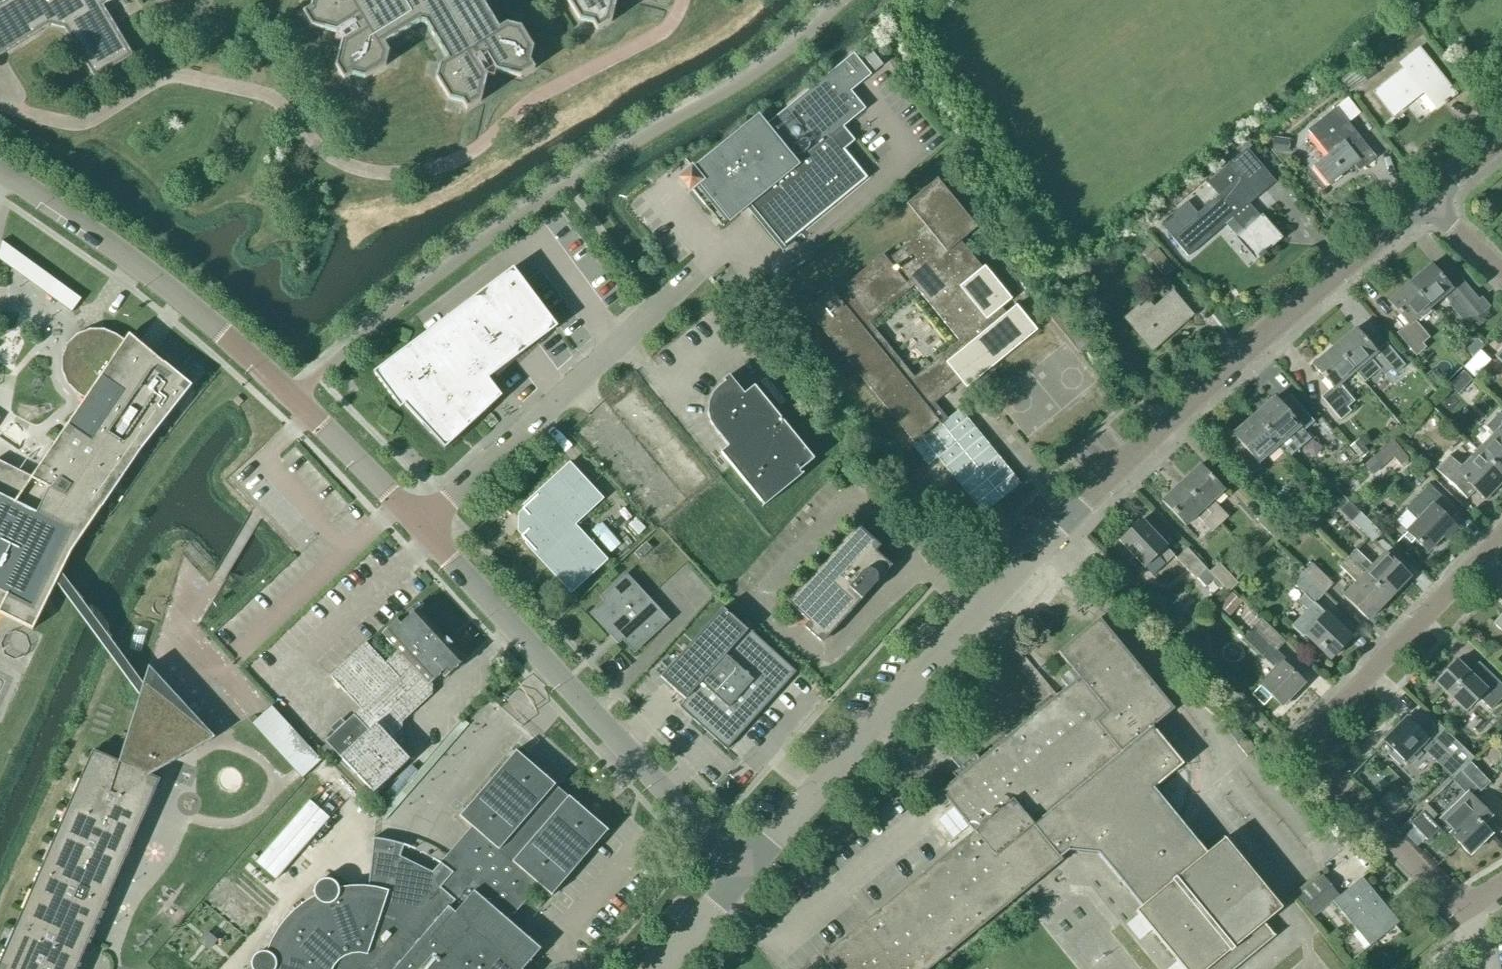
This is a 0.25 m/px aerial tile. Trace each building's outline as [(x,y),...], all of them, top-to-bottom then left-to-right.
[(0,4),(0,57),(51,26),(65,29),(95,79),(110,70),(117,72),(118,65),(133,56),(104,6),(112,1),(112,0),(6,0),(0,4)] [(310,8),(303,13),(311,27),(336,33),(341,41),(335,66),(344,81),(351,76),(365,79),(386,66),(389,53),(384,45),(420,23),(426,24),(447,60),(440,65),(436,79),(449,100),(462,103),(467,111),(481,102),(487,77),(495,72),(520,78),(535,69),(530,62),(533,48),(520,27),(507,24),(499,29),(481,0),(312,0),(310,8)] [(579,21),(592,24),(597,32),(611,23),(617,0),(566,0),(579,21)] [(1455,95),(1419,49),(1400,64),(1404,69),(1374,93),(1393,116),(1423,93),(1437,110),(1445,104),(1445,105),(1448,103),(1447,102),(1455,95)] [(875,72),(883,66),(871,52),(864,58),(875,72)] [(691,168),(678,179),(689,192),(691,190),(722,227),(747,206),(783,250),(784,249),(782,247),(867,178),(838,143),(847,136),(841,129),(865,109),(851,92),(871,75),(854,54),(765,126),(758,118),(693,171),(691,168)] [(1358,69),(1341,80),(1350,93),(1377,74),(1371,65),(1360,72),(1358,69)] [(1376,158),(1336,108),(1308,131),(1320,146),(1322,144),(1329,154),(1313,167),(1328,187),(1360,161),(1365,167),(1376,158)] [(1288,154),(1290,139),(1273,137),(1271,151),(1288,154)] [(1257,219),(1247,207),(1275,182),(1247,149),(1206,184),(1217,197),(1171,237),(1188,257),(1232,219),(1243,231),(1235,238),(1236,239),(1241,234),(1259,255),(1257,256),(1259,258),(1255,261),(1256,262),(1283,239),(1262,215),(1257,219)] [(1001,319),(996,313),(1012,300),(985,267),(982,269),(960,243),(976,230),(936,181),(908,205),(929,231),(889,264),(883,256),(846,287),(852,294),(842,303),(832,291),(807,312),(914,443),(939,422),(928,409),(961,382),(966,389),(1037,331),(1016,306),(1001,319)] [(83,296),(7,241),(0,251),(0,257),(74,310),(83,296)] [(1167,278),(1177,270),(1160,250),(1150,258),(1167,278)] [(1409,283),(1430,308),(1443,297),(1467,326),(1486,310),(1461,280),(1451,289),(1431,265),(1409,283)] [(512,269),(374,374),(399,410),(404,407),(444,451),(501,398),(487,380),(557,328),(512,269)] [(1430,308),(1409,283),(1388,301),(1408,325),(1395,336),(1414,358),(1428,347),(1425,343),(1424,344),(1417,336),(1438,318),(1430,308)] [(1192,316),(1172,293),(1153,309),(1148,303),(1139,310),(1138,308),(1125,319),(1153,350),(1192,316)] [(1079,354),(1095,341),(1060,299),(1045,312),(1079,354)] [(1355,372),(1354,372),(1364,384),(1381,370),(1385,375),(1392,369),(1395,373),(1404,366),(1386,344),(1376,353),(1355,329),(1334,347),(1355,372)] [(36,626),(56,583),(61,573),(71,549),(138,447),(186,383),(159,362),(123,334),(120,340),(112,335),(99,330),(85,330),(72,335),(63,345),(58,358),(58,371),(63,384),(73,393),(82,398),(31,476),(0,461),(0,610),(36,626)] [(1339,385),(1354,372),(1355,372),(1334,347),(1313,365),(1333,389),(1323,398),(1341,419),(1349,412),(1346,408),(1353,402),(1339,385)] [(1473,378),(1489,361),(1481,353),(1465,370),(1473,378)] [(744,395),(729,376),(723,381),(725,383),(718,389),(713,394),(712,394),(708,403),(708,404),(707,413),(710,423),(715,431),(728,447),(720,453),(763,506),(762,507),(763,508),(803,474),(803,473),(801,475),(799,472),(814,460),(754,386),(744,395)] [(615,406),(636,429),(656,411),(635,388),(615,406)] [(1303,431),(1314,422),(1290,396),(1280,404),(1275,398),(1254,416),(1279,445),(1289,457),(1310,439),(1303,431)] [(941,425),(913,448),(928,466),(938,458),(983,514),(1021,484),(960,410),(947,420),(934,404),(928,409),(939,422),(939,423),(941,425)] [(1501,474),(1501,416),(1499,413),(1486,427),(1494,435),(1478,451),(1501,474)] [(1258,464),(1279,445),(1254,416),(1232,435),(1238,441),(1228,450),(1251,477),(1261,467),(1258,464)] [(1359,440),(1350,447),(1360,459),(1369,452),(1359,440)] [(1393,440),(1373,457),(1382,467),(1393,458),(1402,450),(1393,440)] [(1501,482),(1501,474),(1478,451),(1462,469),(1449,456),(1436,470),(1467,500),(1475,491),(1484,500),(1501,482)] [(571,591),(605,560),(572,525),(600,499),(570,466),(522,509),(526,513),(523,516),(522,530),(525,533),(521,537),(571,591)] [(1181,484),(1220,525),(1228,517),(1213,501),(1223,491),(1200,466),(1181,484)] [(1212,533),(1220,525),(1181,484),(1162,501),(1185,526),(1196,516),(1212,533)] [(1443,537),(1446,540),(1457,529),(1442,515),(1449,507),(1456,513),(1457,512),(1429,486),(1406,510),(1417,520),(1406,532),(1428,553),(1443,537)] [(1373,542),(1382,533),(1360,513),(1352,521),(1373,542)] [(1174,556),(1166,547),(1141,521),(1119,541),(1144,568),(1156,556),(1165,565),(1174,556)] [(889,565),(869,547),(873,542),(865,534),(857,527),(845,541),(790,601),(789,602),(789,603),(789,604),(790,604),(797,610),(810,623),(806,627),(814,635),(822,642),(861,599),(861,600),(865,596),(864,596),(871,589),(871,588),(871,587),(870,587),(871,586),(872,585),(872,584),(872,583),(872,582),(872,581),(871,580),(871,579),(870,578),(875,573),(880,578),(889,568),(890,568),(890,567),(891,567),(891,566),(890,566),(890,565),(889,565)] [(1215,578),(1209,572),(1206,570),(1187,549),(1176,559),(1195,580),(1197,579),(1205,588),(1215,578)] [(1348,558),(1390,598),(1410,577),(1385,553),(1372,566),(1355,550),(1348,558)] [(1368,621),(1390,598),(1348,558),(1339,567),(1356,583),(1343,596),(1368,621)] [(1303,572),(1325,593),(1333,585),(1311,563),(1303,572)] [(1209,572),(1215,578),(1228,593),(1238,584),(1219,564),(1209,572)] [(1315,604),(1325,593),(1303,572),(1292,583),(1304,595),(1314,605),(1315,604)] [(56,583),(139,696),(143,684),(61,573),(56,583)] [(635,651),(667,621),(626,576),(603,598),(606,601),(592,614),(611,635),(616,631),(635,651)] [(1230,617),(1243,602),(1231,592),(1218,607),(1230,617)] [(1326,613),(1315,604),(1314,605),(1304,595),(1298,602),(1307,610),(1291,626),(1303,638),(1306,636),(1330,660),(1351,638),(1326,613)] [(748,631),(722,608),(660,678),(685,700),(679,707),(727,750),(796,672),(749,630),(748,631)] [(464,661),(417,610),(405,621),(401,617),(382,634),(398,651),(385,663),(366,643),(330,677),(360,709),(325,741),(373,794),(408,760),(391,743),(399,735),(399,718),(391,710),(420,681),(427,688),(441,674),(445,679),(464,661)] [(1493,624),(1501,632),(1501,614),(1493,624)] [(1154,789),(1183,765),(1152,728),(1174,710),(1099,619),(1058,652),(1079,678),(940,791),(973,832),(821,956),(832,968),(930,968),(1062,861),(1033,825),(1052,809),(1183,968),(1236,968),(1276,937),(1265,923),(1282,909),(1224,839),(1207,854),(1154,789)] [(1284,664),(1287,661),(1274,648),(1283,639),(1262,619),(1243,638),(1268,662),(1269,661),(1277,669),(1261,686),(1281,706),(1283,704),(1286,706),(1294,698),(1291,695),(1303,683),(1284,664)] [(1457,661),(1436,683),(1465,712),(1478,698),(1491,711),(1501,700),(1501,685),(1479,663),(1469,673),(1457,661)] [(143,684),(139,696),(118,761),(93,750),(0,962),(0,968),(77,968),(160,779),(152,775),(215,739),(213,737),(212,738),(145,684),(150,668),(148,666),(143,684)] [(323,758),(272,705),(253,723),(304,776),(323,758)] [(1461,772),(1471,763),(1470,762),(1473,759),(1451,737),(1439,725),(1426,738),(1407,719),(1395,731),(1392,729),(1384,737),(1387,740),(1384,742),(1404,762),(1420,746),(1453,779),(1461,772)] [(1247,757),(1256,749),(1245,736),(1236,744),(1247,757)] [(251,965),(251,968),(522,968),(539,949),(508,923),(539,886),(552,897),(608,832),(515,751),(459,817),(471,828),(432,873),(400,857),(404,845),(373,838),(368,887),(363,887),(351,887),(349,887),(338,888),(337,887),(336,885),(335,883),(333,882),(331,881),(330,880),(328,880),(325,880),(323,880),(321,881),(319,882),(316,884),(315,885),(313,889),(313,891),(313,895),(314,897),(303,903),(294,910),(285,920),(275,934),(271,940),(268,947),(266,953),(264,952),(262,952),(260,953),(256,955),(254,957),(252,960),(251,963),(251,965)] [(1471,763),(1461,772),(1465,776),(1481,792),(1490,783),(1471,763)] [(1453,779),(1452,781),(1456,785),(1458,783),(1465,776),(1461,772),(1453,779)] [(1468,793),(1441,819),(1453,831),(1450,835),(1469,855),(1491,834),(1482,825),(1491,817),(1488,814),(1471,797),(1470,795),(1468,793)] [(312,799),(256,861),(276,880),(332,817),(312,799)] [(1423,812),(1411,823),(1414,827),(1426,839),(1428,841),(1440,830),(1431,821),(1423,812)] [(1312,918),(1339,896),(1322,875),(1295,897),(1312,918)] [(1370,947),(1395,926),(1378,905),(1382,902),(1362,878),(1333,902),(1370,947)] [(539,910),(545,903),(541,899),(534,906),(539,910)]
